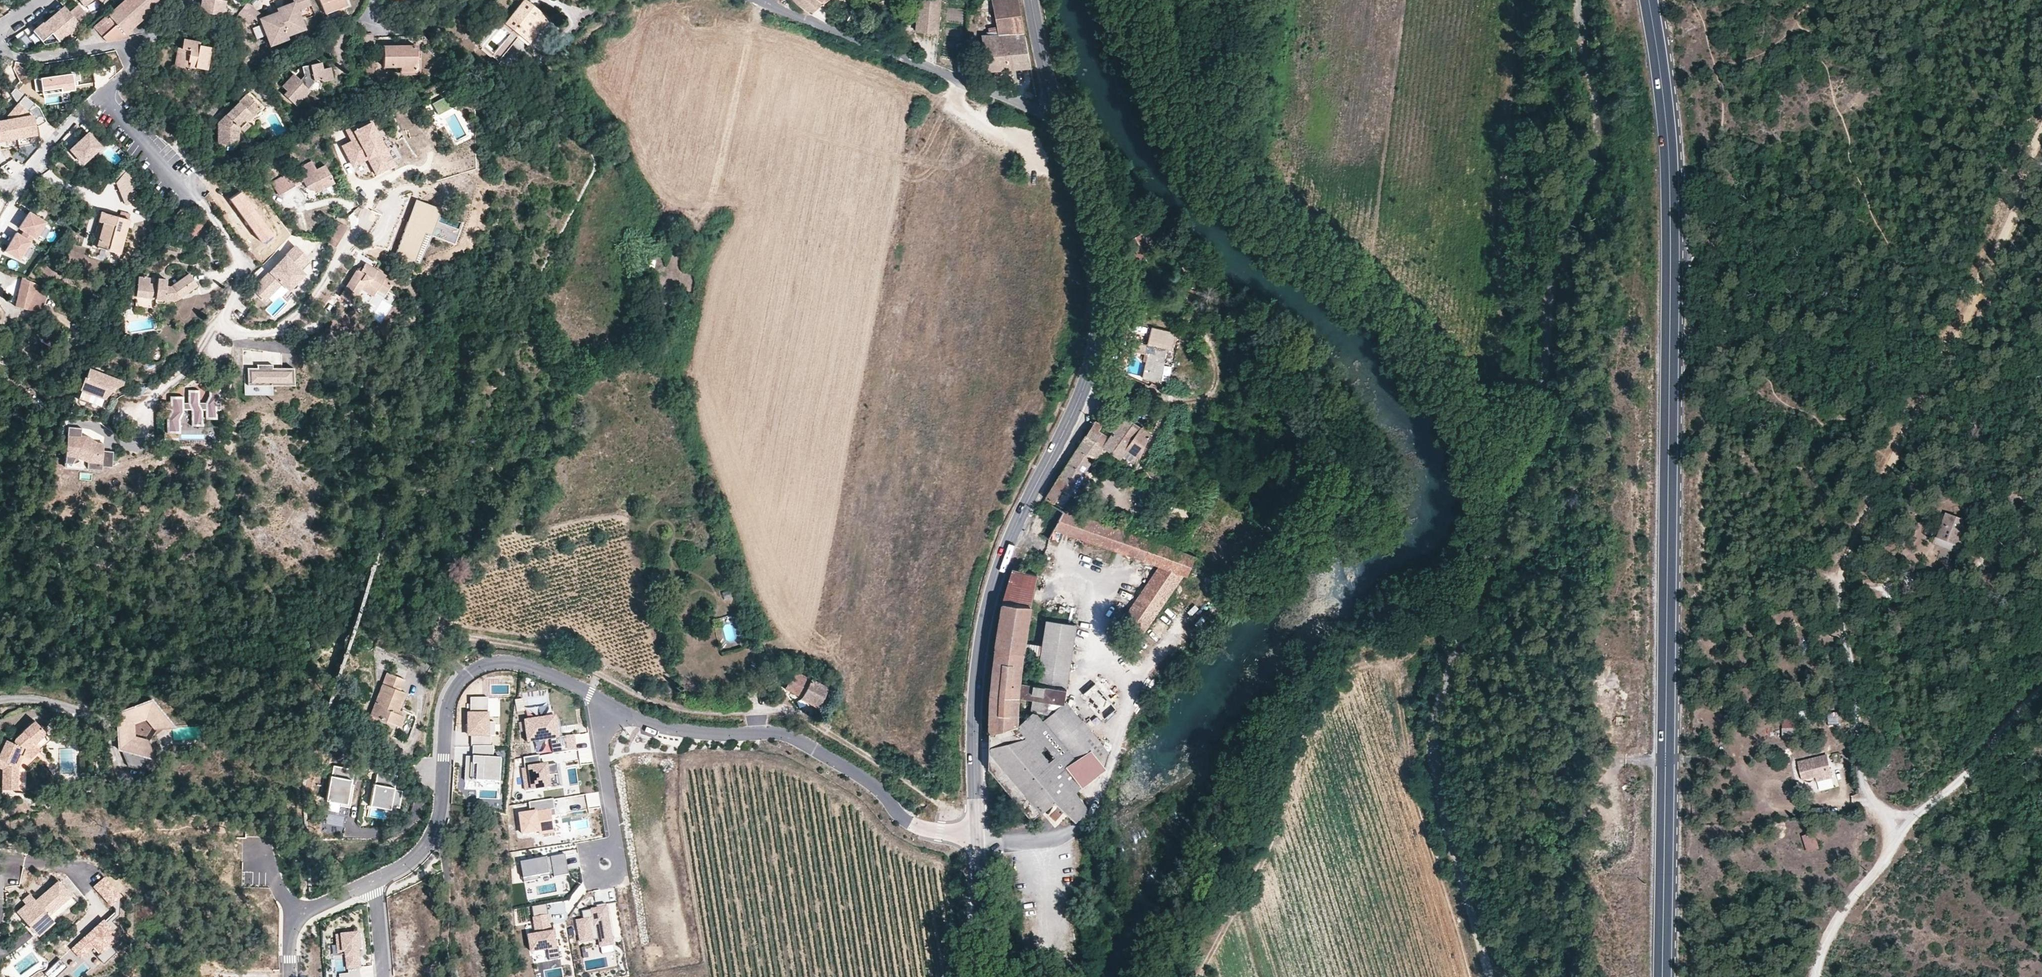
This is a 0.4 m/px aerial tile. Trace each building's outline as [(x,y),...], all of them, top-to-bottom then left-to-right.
[(107,42),(127,39),(125,35),(127,33),(150,13),(163,0),(124,0),(94,28),(107,42)] [(201,10),(225,16),(232,0),(203,0),(201,10)] [(311,4),(310,0),(294,0),(294,1),(283,5),(284,8),(278,10),(279,14),(287,35),(299,30),(295,19),(301,17),(298,10),(311,4)] [(326,13),(348,4),(346,0),(320,0),(326,13)] [(529,42),(549,17),(526,0),(524,0),(505,24),(520,35),(529,42)] [(796,1),(811,11),(825,0),(795,0),(796,1)] [(941,0),(918,0),(915,31),(938,32),(941,0)] [(1030,66),(1018,0),(992,0),(998,34),(981,35),(988,70),(1030,66)] [(247,2),(239,13),(251,23),(257,15),(260,18),(267,33),(272,31),(277,42),(268,14),(264,16),(247,2)] [(77,6),(69,13),(77,22),(85,15),(77,6)] [(59,21),(68,13),(63,7),(54,15),(59,21)] [(423,8),(413,11),(416,20),(425,17),(423,8)] [(58,42),(79,25),(68,13),(59,21),(54,15),(32,31),(44,45),(58,42)] [(277,42),(288,37),(287,35),(279,14),(273,16),(271,13),(268,14),(277,42)] [(304,28),(301,17),(295,19),(299,30),(304,28)] [(499,61),(520,35),(505,24),(502,21),(481,46),(499,61)] [(436,31),(438,39),(446,37),(445,29),(436,31)] [(271,44),(277,42),(272,31),(267,33),(271,44)] [(373,35),(363,35),(363,49),(367,49),(366,43),(373,43),(373,35)] [(182,48),(179,47),(176,68),(187,69),(187,66),(207,69),(211,47),(200,44),(200,42),(184,39),(182,48)] [(416,45),(385,46),(385,66),(401,66),(402,70),(417,70),(416,45)] [(322,60),(300,63),(302,74),(299,77),(293,72),(281,84),(292,94),(289,98),(300,108),(314,94),(316,95),(328,93),(327,85),(334,83),(331,65),(324,67),(322,60)] [(302,74),(300,63),(293,72),(299,77),(302,74)] [(46,96),(80,92),(78,74),(44,78),(46,96)] [(260,108),(246,95),(220,123),(221,143),(238,142),(237,132),(240,130),(243,132),(250,124),(247,121),(260,108)] [(445,95),(429,104),(436,116),(452,106),(445,95)] [(26,97),(9,120),(0,121),(0,127),(2,144),(42,139),(39,116),(34,115),(36,104),(26,97)] [(177,115),(171,120),(177,126),(183,120),(177,115)] [(351,140),(344,144),(354,161),(367,153),(377,170),(392,162),(366,118),(358,122),(356,119),(343,127),(351,140)] [(88,133),(69,149),(83,165),(101,148),(88,133)] [(316,173),(316,171),(313,164),(307,162),(272,181),(278,193),(302,180),(316,173)] [(334,183),(325,166),(316,171),(316,173),(302,180),(307,189),(317,192),(334,183)] [(142,200),(129,170),(117,182),(125,206),(142,200)] [(240,191),(230,199),(262,241),(272,234),(240,191)] [(441,211),(417,202),(397,257),(421,266),(441,211)] [(28,210),(19,225),(25,228),(21,235),(16,231),(5,248),(19,256),(33,233),(35,234),(44,219),(28,210)] [(101,213),(98,223),(104,224),(97,249),(118,255),(129,215),(121,213),(119,219),(101,213)] [(192,237),(201,224),(192,218),(183,232),(192,237)] [(104,224),(98,223),(92,247),(97,249),(104,224)] [(311,262),(295,245),(252,288),(263,299),(281,281),(286,287),(311,262)] [(384,293),(391,283),(383,277),(385,274),(366,263),(361,271),(357,269),(340,295),(354,303),(360,295),(357,293),(360,288),(363,284),(366,286),(368,283),(376,289),(384,293)] [(138,277),(137,288),(136,295),(136,296),(165,300),(172,300),(177,299),(180,296),(196,285),(189,274),(172,287),(167,286),(167,280),(159,279),(159,285),(150,285),(150,279),(147,278),(147,277),(141,276),(141,278),(138,277)] [(15,307),(24,309),(36,284),(23,279),(15,307)] [(360,288),(372,295),(376,289),(368,283),(366,286),(363,284),(360,288)] [(49,294),(36,284),(24,309),(40,314),(49,294)] [(1185,302),(1189,294),(1180,291),(1178,300),(1185,302)] [(165,300),(136,296),(135,306),(164,309),(165,300)] [(1175,331),(1151,325),(1147,343),(1146,344),(1150,345),(1142,377),(1158,380),(1166,347),(1171,348),(1175,331)] [(1132,349),(1148,353),(1150,345),(1146,344),(1147,343),(1135,340),(1132,349)] [(272,365),(257,365),(257,368),(247,368),(248,385),(272,385),(271,370),(281,370),(281,368),(272,368),(272,365)] [(293,385),(293,368),(281,368),(281,370),(271,370),(272,385),(293,385)] [(89,402),(100,406),(106,394),(108,394),(111,391),(112,387),(115,388),(122,385),(123,382),(89,369),(85,378),(84,377),(79,389),(81,389),(77,399),(88,403),(89,402)] [(171,403),(166,403),(166,408),(171,409),(170,412),(168,417),(168,431),(180,431),(180,422),(202,422),(202,414),(206,414),(206,417),(216,417),(216,410),(220,410),(220,403),(215,403),(219,396),(220,395),(220,385),(209,385),(209,396),(206,404),(199,403),(199,391),(189,390),(189,403),(183,403),(183,397),(171,397),(171,403)] [(1148,394),(1140,390),(1138,395),(1146,399),(1148,394)] [(1155,403),(1148,400),(1145,407),(1152,410),(1155,403)] [(1122,460),(1134,466),(1141,451),(1148,433),(1125,416),(1115,430),(1109,437),(1103,446),(1122,460)] [(1094,458),(1096,459),(1098,455),(1101,451),(1103,446),(1109,437),(1099,431),(1102,426),(1096,421),(1077,448),(1093,458),(1094,458)] [(103,451),(104,444),(97,443),(96,445),(85,439),(87,437),(81,436),(82,428),(68,427),(64,463),(102,466),(103,451)] [(1046,498),(1064,507),(1072,494),(1074,495),(1085,474),(1084,473),(1093,458),(1077,448),(1069,462),(1046,498)] [(112,467),(113,451),(103,451),(102,466),(112,467)] [(1101,451),(1098,455),(1106,460),(1108,455),(1101,451)] [(1917,508),(1915,511),(1923,512),(1926,504),(1913,500),(1911,506),(1917,508)] [(1187,576),(1195,557),(1136,536),(1090,520),(1064,511),(1044,501),(1029,528),(1049,539),(1055,529),(1058,522),(1067,525),(1064,532),(1100,545),(1160,566),(1147,584),(1167,599),(1184,574),(1187,576)] [(1946,513),(1937,537),(1962,545),(1970,521),(1946,513)] [(1058,522),(1055,529),(1064,532),(1067,525),(1058,522)] [(1959,554),(1962,545),(1937,537),(1936,537),(1933,545),(1959,554)] [(988,754),(989,769),(1031,818),(1054,800),(1076,819),(1087,809),(1074,792),(1105,767),(1099,759),(1107,751),(1065,703),(1043,721),(1025,736),(1014,723),(1017,720),(1018,696),(1020,681),(1022,655),(1025,642),(1030,607),(1036,575),(1012,569),(1003,598),(996,640),(993,664),(990,691),(989,701),(989,729),(988,754)] [(1142,635),(1167,599),(1147,584),(1122,621),(1142,635)] [(1034,698),(1053,701),(1063,702),(1076,626),(1046,621),(1042,645),(1040,658),(1036,683),(1034,698)] [(1042,645),(1025,642),(1022,655),(1040,658),(1042,645)] [(827,688),(781,665),(779,669),(782,683),(786,685),(785,689),(818,706),(827,688)] [(386,672),(372,712),(380,715),(378,718),(399,726),(403,716),(401,714),(396,713),(397,709),(398,709),(405,692),(400,690),(403,679),(386,672)] [(1120,698),(1102,677),(1080,696),(1101,721),(1117,708),(1114,704),(1120,698)] [(1020,681),(1018,696),(1034,698),(1036,683),(1020,681)] [(162,712),(156,703),(156,702),(156,700),(156,699),(155,699),(154,698),(152,698),(151,699),(150,700),(150,701),(139,704),(136,702),(134,706),(129,708),(131,713),(125,714),(125,721),(120,721),(120,726),(117,729),(120,732),(120,743),(119,744),(119,745),(118,746),(119,748),(119,749),(120,749),(122,749),(127,766),(138,769),(152,759),(154,760),(155,759),(156,759),(157,757),(157,756),(156,755),(155,754),(154,754),(153,754),(152,754),(151,756),(145,754),(149,741),(135,736),(134,721),(148,717),(157,729),(169,721),(166,717),(166,713),(162,712)] [(1034,698),(1032,710),(1050,712),(1053,701),(1034,698)] [(473,699),(471,751),(494,752),(495,717),(490,717),(491,700),(473,699)] [(1025,736),(1043,721),(1032,710),(1030,710),(1017,720),(1014,723),(1025,736)] [(573,734),(561,736),(558,737),(555,717),(526,721),(529,741),(550,738),(553,753),(575,749),(573,734)] [(1782,717),(1782,734),(1797,734),(1797,717),(1782,717)] [(35,745),(47,733),(36,721),(17,739),(15,745),(8,742),(0,761),(0,769),(6,771),(5,792),(20,791),(20,767),(25,756),(20,754),(22,748),(27,749),(34,743),(35,745)] [(40,750),(35,745),(34,743),(27,749),(22,748),(20,754),(25,756),(32,759),(40,750)] [(501,759),(493,759),(494,752),(471,751),(472,756),(469,756),(468,763),(465,763),(465,780),(500,782),(501,759)] [(541,765),(539,755),(523,757),(525,768),(522,768),(526,790),(550,787),(549,775),(558,773),(557,763),(541,765)] [(1827,756),(1811,759),(1818,783),(1833,780),(1827,756)] [(352,768),(334,766),(333,775),(329,775),(326,799),(329,800),(327,812),(344,814),(345,807),(349,808),(351,790),(349,789),(352,768)] [(64,786),(50,768),(47,770),(52,784),(64,786)] [(395,774),(378,771),(372,803),(399,808),(402,790),(392,788),(395,774)] [(553,829),(551,816),(550,809),(555,809),(554,798),(529,802),(530,812),(520,814),(523,834),(553,829)] [(1815,834),(1802,838),(1808,853),(1821,850),(1815,834)] [(569,874),(565,854),(521,862),(524,878),(554,873),(555,877),(569,874)] [(16,912),(29,927),(36,921),(42,929),(73,901),(56,881),(35,900),(33,897),(25,904),(16,912)] [(21,899),(25,904),(33,897),(29,893),(21,899)] [(559,946),(556,947),(555,938),(554,932),(551,932),(547,903),(532,906),(536,929),(528,930),(531,946),(547,943),(549,954),(560,953),(559,946)] [(597,905),(598,910),(593,911),(593,909),(582,911),(584,919),(577,920),(581,942),(599,938),(601,946),(613,944),(606,903),(597,905)] [(102,919),(72,947),(80,956),(94,943),(101,950),(96,954),(103,961),(115,950),(108,943),(117,935),(102,919)] [(36,921),(29,927),(36,935),(42,929),(36,921)] [(340,976),(361,976),(359,949),(363,949),(362,934),(338,936),(339,952),(347,951),(349,974),(339,974),(340,976)]
